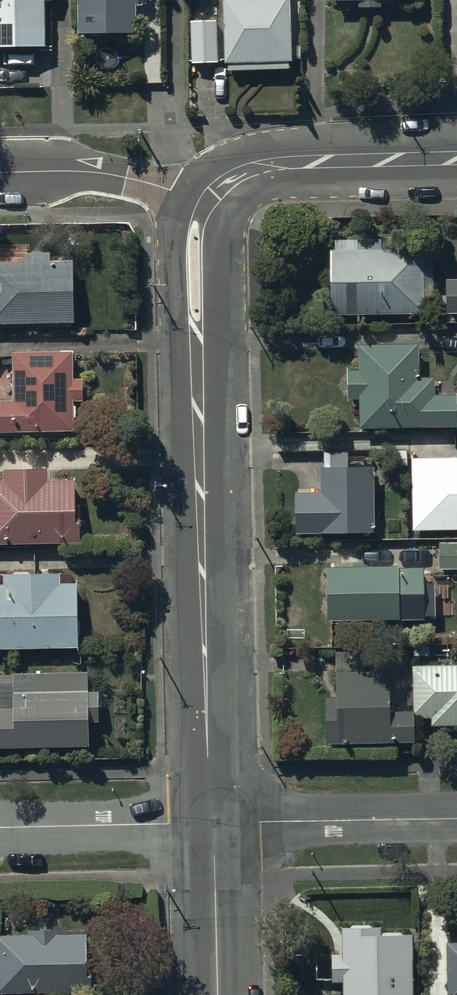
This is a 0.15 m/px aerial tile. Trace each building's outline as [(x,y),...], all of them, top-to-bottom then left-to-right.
[(46,55),(46,4),(53,4),(53,0),(0,0),(0,56),(46,55)] [(135,0),(77,0),(78,37),(135,36),(135,0)] [(223,67),(228,66),(228,73),(288,72),(287,64),(291,64),(291,61),(301,60),(300,46),(290,46),(289,0),(222,0),(223,67)] [(422,0),(330,0),(330,4),(342,4),(342,8),(358,8),(358,10),(381,10),(381,7),(399,7),(399,4),(422,4),(422,0)] [(432,312),(431,257),(423,257),(423,251),(382,252),(381,241),(335,242),(335,253),(330,253),(330,318),(424,316),(424,312),(432,312)] [(74,263),(51,263),(51,255),(26,256),(26,264),(14,265),(14,251),(0,251),(0,326),(75,325),(74,263)] [(446,281),(447,316),(456,316),(456,281),(446,281)] [(418,347),(358,348),(358,373),(347,373),(347,401),(358,401),(358,432),(455,430),(454,397),(434,397),(433,380),(418,381),(418,347)] [(73,355),(14,355),(14,403),(0,404),(0,432),(0,434),(75,433),(74,404),(84,404),(83,382),(73,382),(73,355)] [(373,536),(373,469),(370,470),(370,459),(348,459),(348,454),(324,454),(324,471),(320,471),(320,496),(294,496),(294,536),(373,536)] [(413,460),(413,533),(456,532),(456,459),(413,460)] [(77,483),(49,483),(49,471),(6,472),(6,485),(0,485),(0,546),(81,545),(81,508),(77,508),(77,483)] [(439,545),(439,570),(456,570),(456,544),(439,545)] [(397,570),(325,570),(326,623),(422,623),(422,571),(397,571),(397,570)] [(78,586),(60,586),(60,577),(7,579),(7,590),(0,590),(0,654),(80,652),(78,586)] [(412,668),(413,720),(431,720),(431,728),(456,727),(456,668),(412,668)] [(388,715),(388,673),(336,674),(337,699),(325,700),(325,747),(335,747),(335,756),(353,756),(353,746),(412,745),(412,715),(388,715)] [(91,749),(90,725),(100,725),(100,695),(91,695),(90,676),(0,677),(0,750),(91,749)] [(412,936),(381,936),(381,930),(341,930),(341,956),(331,956),(332,985),(342,985),(342,994),(412,994),(412,936)] [(88,938),(62,938),(62,933),(30,933),(30,938),(0,938),(0,994),(88,994),(88,938)] [(444,937),(445,994),(456,994),(456,937),(444,937)]
